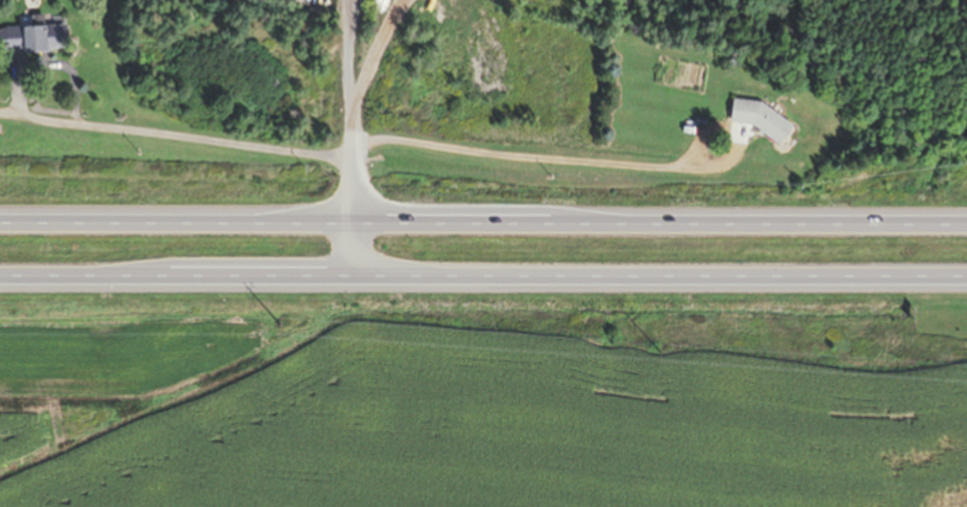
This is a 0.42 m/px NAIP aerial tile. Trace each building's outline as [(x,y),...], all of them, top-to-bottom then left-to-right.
[(0,26),(0,52),(63,50),(62,24),(0,26)]
